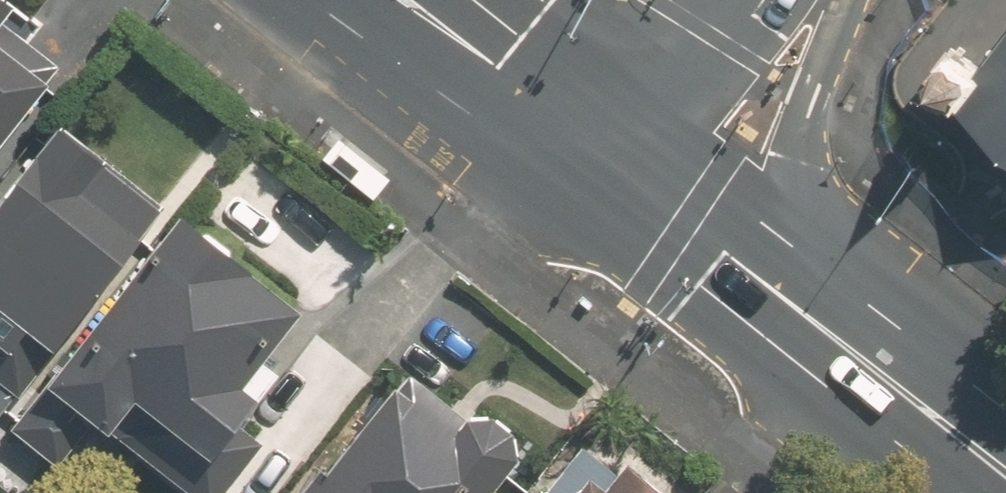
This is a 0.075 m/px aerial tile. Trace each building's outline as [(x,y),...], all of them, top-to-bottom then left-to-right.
[(59,59),(1,15),(13,1),(12,0),(0,0),(0,133),(59,59)] [(983,60),(957,40),(933,72),(957,92),(1005,130),(1005,30),(983,60)] [(11,383),(15,384),(161,199),(55,115),(0,185),(0,374),(11,383)] [(264,387),(250,377),(309,302),(187,207),(55,374),(58,376),(19,424),(66,462),(103,414),(202,492),(229,492),(271,441),(240,416),(264,387)] [(411,369),(399,385),(393,381),(325,468),(318,462),(294,492),(484,492),(517,451),(513,448),(513,442),(513,436),(511,432),(509,426),(506,423),(502,418),(497,415),(492,412),(488,410),(482,410),(477,412),(471,413),(469,415),(411,369)] [(0,374),(0,396),(11,383),(0,374)] [(579,434),(533,492),(677,492),(680,489),(627,449),(615,463),(579,434)]
